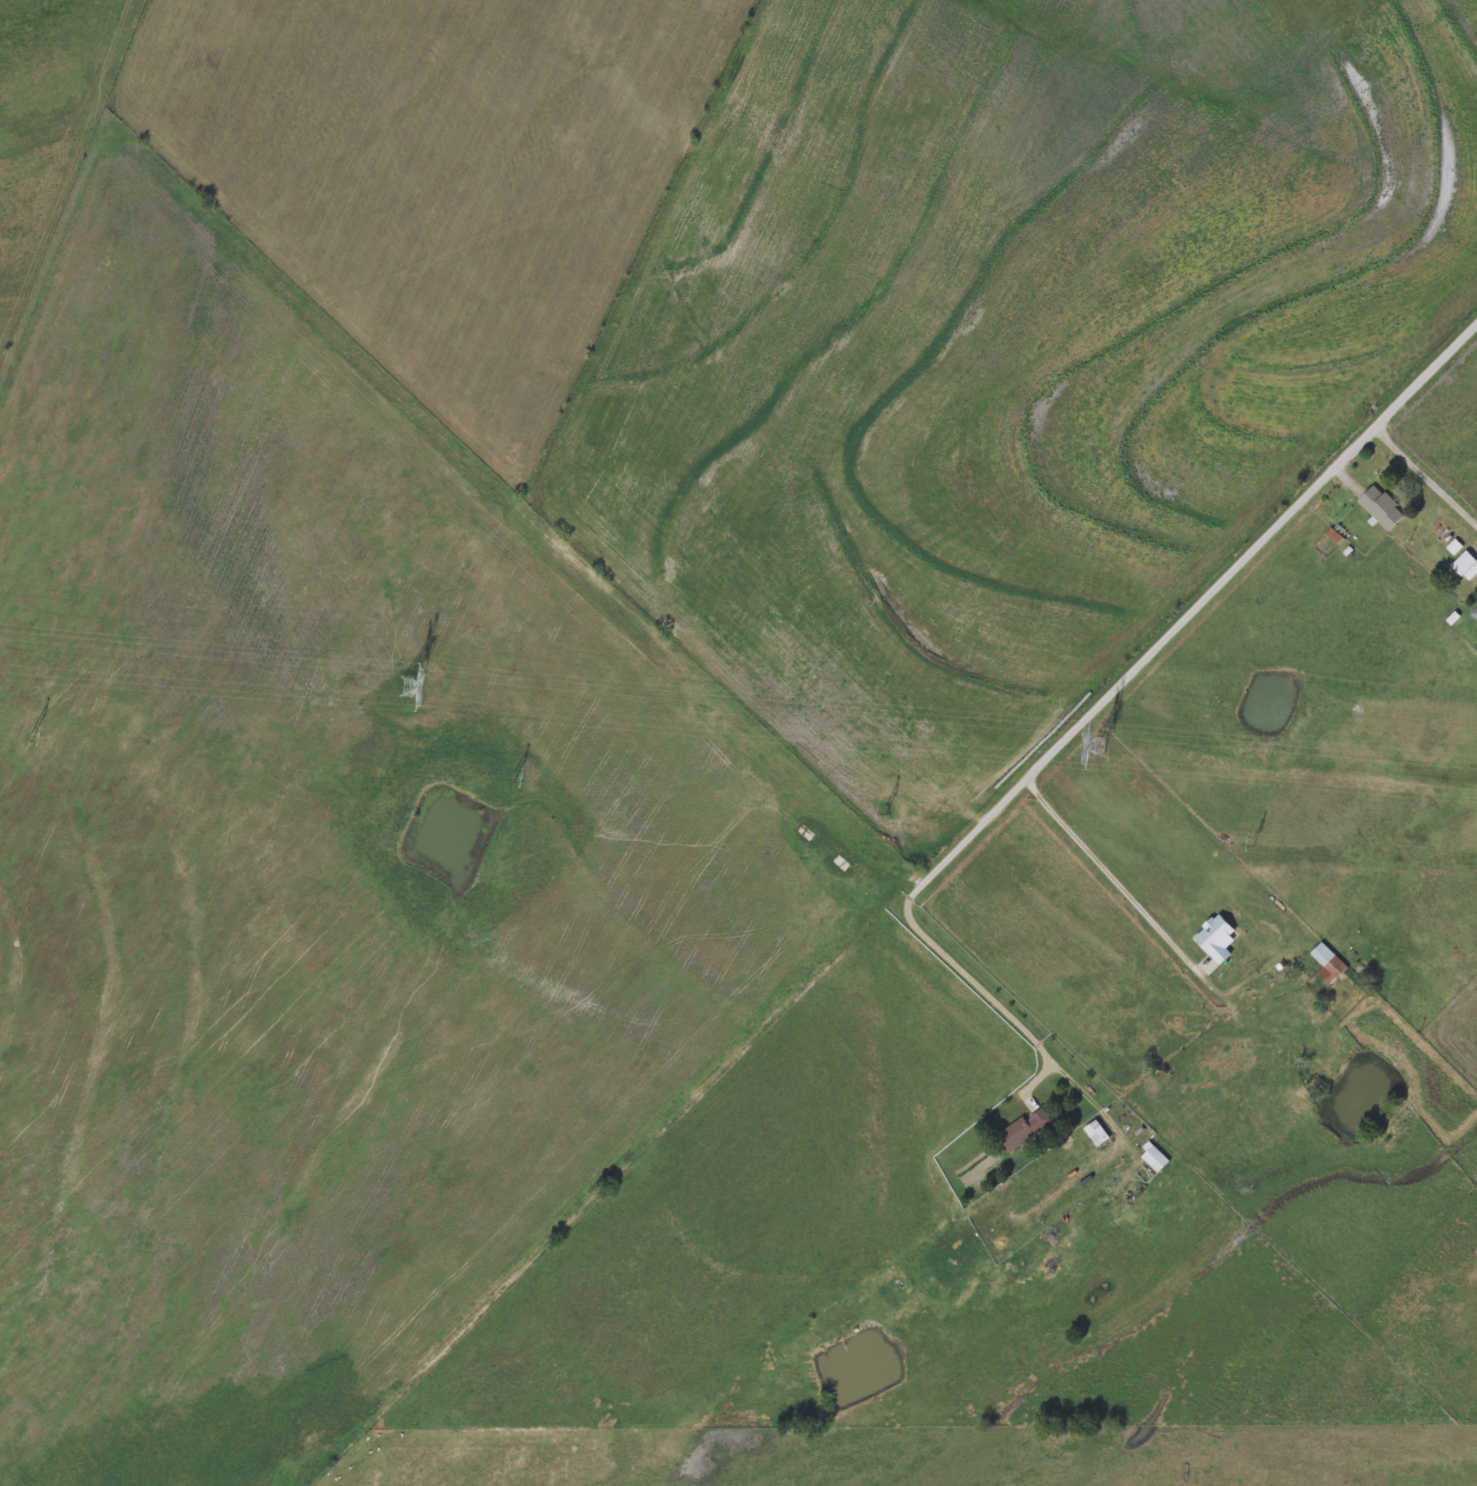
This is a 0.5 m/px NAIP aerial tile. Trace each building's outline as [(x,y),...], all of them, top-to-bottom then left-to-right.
[(1356,500),(1373,483),(1404,513),(1387,530),(1356,500)] [(1476,561),(1461,576),(1450,565),(1466,550),(1476,561)] [(1309,953),(1321,941),(1348,967),(1331,984),(1318,972),(1323,967),(1309,953)] [(1007,1151),(996,1133),(1041,1106),(1052,1124),(1007,1151)] [(1109,1138),(1096,1147),(1082,1127),(1095,1118),(1109,1138)] [(1138,1154),(1150,1142),(1169,1160),(1157,1173),(1138,1154)]
